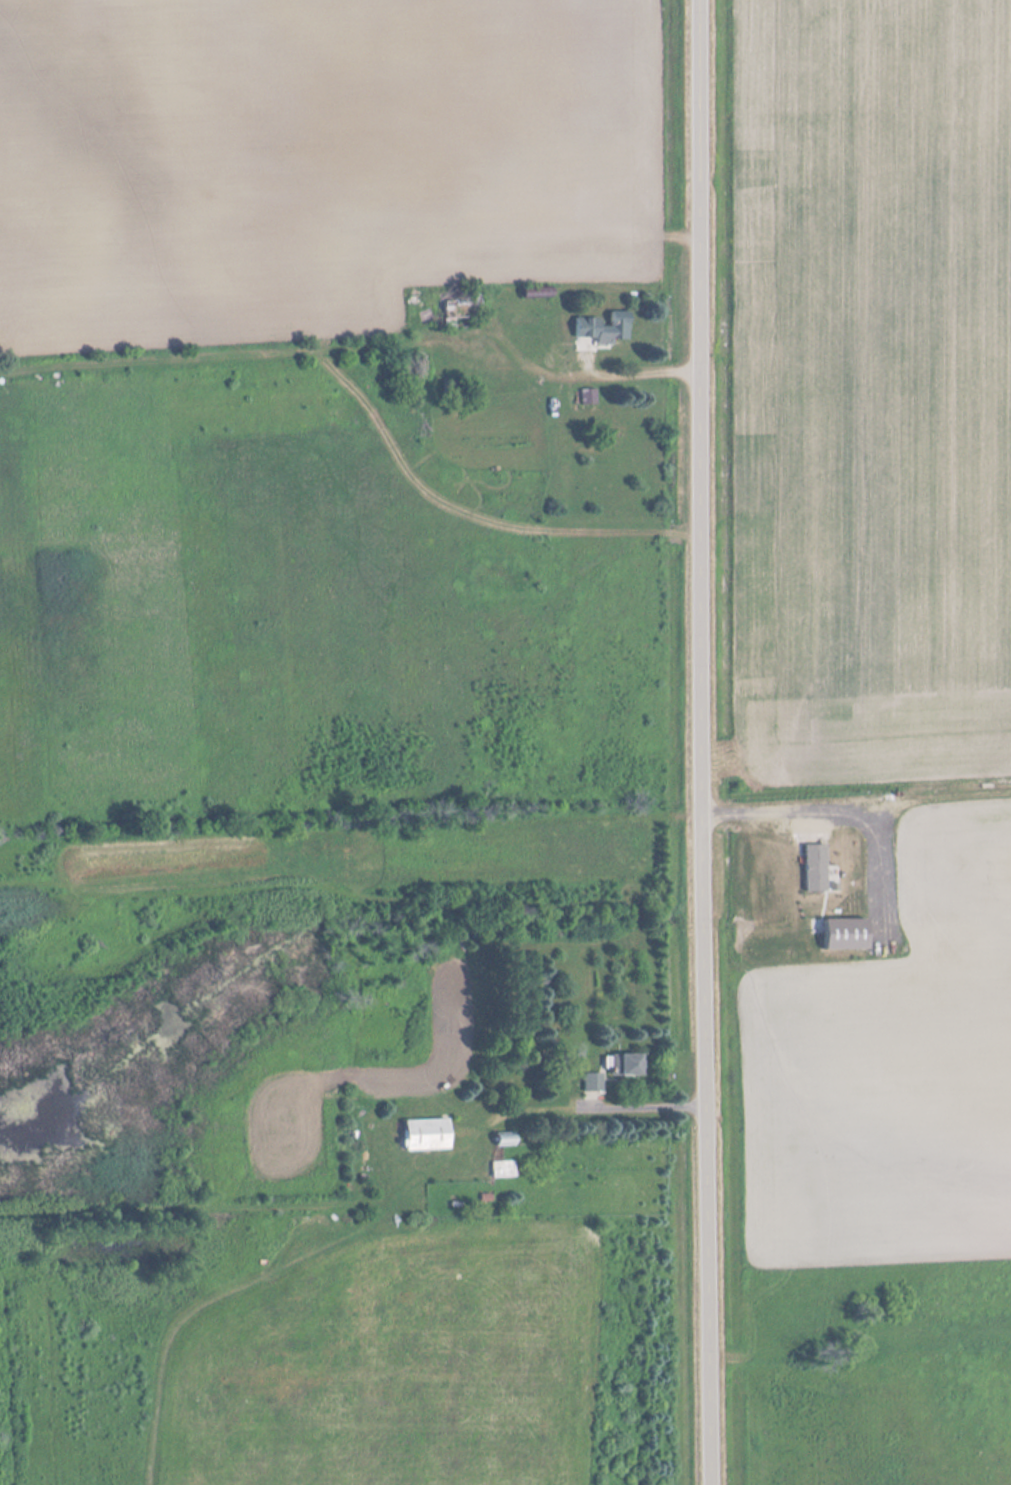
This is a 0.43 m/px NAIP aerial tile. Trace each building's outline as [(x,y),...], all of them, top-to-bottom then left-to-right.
[(455,319),(477,317),(476,300),(444,302),(445,326),(455,325),(455,319)] [(597,326),(597,345),(630,345),(630,311),(611,311),(611,326),(597,326)] [(581,391),(581,406),(597,406),(597,391),(581,391)] [(610,1055),(610,1077),(641,1077),(641,1055),(610,1055)] [(584,1091),(600,1091),(600,1075),(584,1075),(584,1091)] [(405,1120),(405,1150),(449,1150),(449,1120),(405,1120)] [(496,1146),(515,1146),(515,1133),(496,1133),(496,1146)] [(491,1162),(492,1178),(515,1178),(515,1162),(491,1162)]
